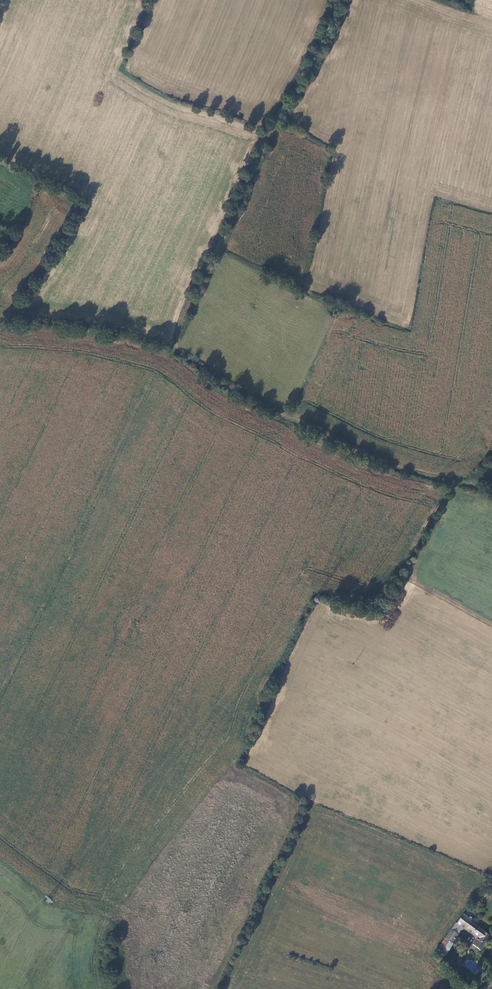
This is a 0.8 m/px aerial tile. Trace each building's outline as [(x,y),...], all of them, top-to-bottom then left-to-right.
[(490,937),(491,935),(478,923),(480,920),(474,916),(473,917),(466,911),(465,911),(459,920),(458,920),(439,946),(440,946),(441,947),(441,949),(442,949),(443,948),(447,951),(455,940),(454,940),(460,932),(459,931),(460,928),(463,923),(479,935),(475,942),(481,947),(490,937)]
